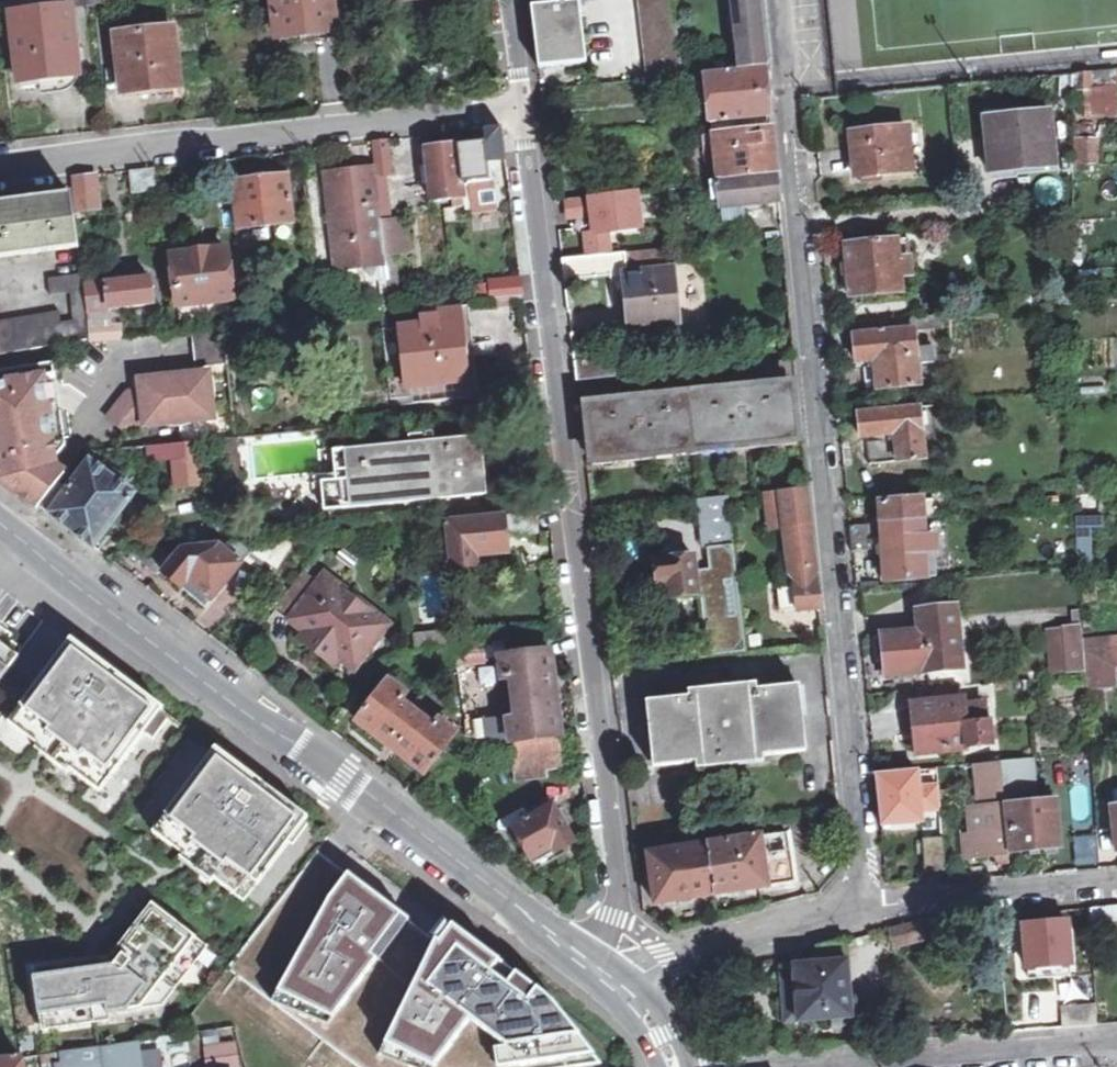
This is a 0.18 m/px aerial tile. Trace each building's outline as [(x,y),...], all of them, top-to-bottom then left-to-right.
[(93,0),(73,0),(74,10),(94,8),(93,0)] [(332,30),(329,0),(271,0),(276,38),(302,34),(332,30)] [(539,69),(583,64),(578,0),(531,0),(539,69)] [(654,82),(682,78),(674,0),(637,0),(645,83),(654,82)] [(765,70),(760,24),(758,0),(730,0),(738,73),(765,70)] [(39,79),(40,85),(40,90),(50,90),(59,89),(58,79),(75,76),(69,9),(12,16),(20,82),(39,79)] [(177,88),(171,30),(114,38),(120,95),(161,90),(177,88)] [(710,124),(713,124),(770,118),(765,70),(738,73),(704,76),(707,98),(710,124)] [(1116,88),(1116,87),(1116,70),(1077,75),(1076,92),(1086,91),(1116,88)] [(1116,88),(1086,91),(1083,119),(1116,116),(1116,90),(1116,88)] [(1050,114),(986,121),(992,171),(1056,164),(1050,114)] [(709,136),(714,184),(776,176),(770,118),(713,124),(715,135),(709,136)] [(456,145),(461,185),(467,185),(472,216),(492,213),(486,156),(503,154),(500,129),(484,130),(481,130),(483,143),(456,145)] [(851,135),(855,180),(911,174),(906,130),(851,135)] [(1099,139),(1073,138),(1072,166),(1101,164),(1099,139)] [(372,143),(375,171),(379,210),(387,208),(384,176),(392,175),(389,142),(372,143)] [(461,185),(456,145),(425,149),(432,202),(462,198),(461,185)] [(131,191),(157,188),(155,169),(129,172),(131,191)] [(254,227),(277,225),(291,223),(285,170),(249,174),(248,181),(233,182),(238,229),(254,227)] [(379,210),(375,171),(324,176),(335,276),(385,270),(385,267),(383,255),(380,223),(379,216),(379,210)] [(776,176),(714,184),(709,184),(710,198),(718,197),(722,232),(746,229),(744,208),(779,204),(776,176)] [(87,177),(72,179),(76,211),(91,210),(87,177)] [(638,193),(567,201),(569,219),(593,217),(595,235),(587,236),(589,259),(611,256),(609,234),(642,231),(638,193)] [(78,249),(71,199),(25,205),(0,208),(0,259),(78,249)] [(380,223),(383,255),(392,254),(407,253),(402,220),(380,223)] [(293,236),(291,223),(277,225),(279,238),(293,236)] [(256,240),(254,227),(238,229),(239,243),(256,240)] [(906,238),(843,245),(849,296),(899,290),(896,271),(910,270),(906,238)] [(174,255),(180,307),(231,300),(226,248),(222,248),(221,243),(177,249),(177,255),(174,255)] [(589,259),(564,262),(566,285),(616,279),(620,310),(627,309),(630,328),(675,323),(668,268),(661,269),(659,251),(611,256),(589,259)] [(393,266),(392,254),(383,255),(385,267),(393,266)] [(82,287),(81,275),(47,280),(49,297),(70,294),(74,334),(61,335),(58,312),(0,322),(0,356),(14,354),(70,347),(89,344),(83,297),(82,287)] [(150,279),(82,287),(83,297),(87,314),(99,312),(153,306),(150,279)] [(487,288),(488,301),(520,297),(518,281),(487,284),(487,288)] [(489,305),(488,301),(487,288),(472,289),(469,302),(468,307),(489,305)] [(307,310),(318,308),(316,291),(304,293),(307,310)] [(473,350),(468,307),(454,308),(390,315),(384,316),(394,410),(478,401),(473,350)] [(92,345),(124,340),(122,329),(100,332),(99,312),(87,314),(92,345)] [(940,327),(938,314),(851,325),(855,362),(873,360),(877,388),(919,382),(917,365),(934,363),(932,347),(915,349),(913,330),(940,327)] [(228,369),(224,335),(192,338),(195,372),(228,369)] [(0,372),(0,486),(16,497),(31,479),(28,474),(47,468),(50,464),(64,446),(55,381),(45,382),(43,366),(0,372)] [(208,377),(139,383),(140,393),(127,395),(114,411),(131,425),(135,429),(178,425),(212,422),(208,377)] [(733,393),(690,397),(696,452),(794,442),(789,387),(748,391),(748,385),(733,387),(733,393)] [(696,452),(690,397),(650,401),(649,394),(630,396),(631,404),(589,408),(594,462),(696,452)] [(921,408),(924,439),(936,438),(932,407),(921,408)] [(924,439),(921,408),(858,416),(861,436),(887,433),(888,440),(867,443),(870,467),(927,461),(926,449),(924,439)] [(131,425),(114,411),(106,420),(122,434),(131,425)] [(340,455),(345,501),(476,487),(475,466),(473,442),(422,447),(420,431),(402,433),(403,448),(340,455)] [(196,445),(149,450),(151,488),(167,492),(200,488),(196,445)] [(927,461),(870,467),(872,482),(941,473),(938,448),(926,449),(927,461)] [(31,479),(16,497),(35,509),(38,511),(40,510),(61,482),(66,477),(50,464),(47,468),(28,474),(31,479)] [(72,490),(61,482),(40,510),(73,536),(93,551),(134,499),(92,467),(72,490)] [(769,493),(766,493),(768,516),(787,529),(793,590),(796,612),(796,614),(820,611),(818,584),(814,549),(808,490),(769,493)] [(882,502),(885,524),(928,520),(926,497),(882,502)] [(473,556),(497,554),(506,553),(505,538),(538,533),(537,512),(446,521),(450,571),(474,568),(473,556)] [(730,516),(708,518),(711,551),(733,549),(730,516)] [(787,529),(768,516),(769,530),(787,529)] [(933,564),(930,538),(928,520),(885,524),(887,547),(891,581),(941,576),(940,563),(939,564),(933,564)] [(887,547),(885,524),(850,528),(853,550),(880,548),(887,547)] [(933,564),(939,564),(936,538),(930,538),(933,564)] [(172,587),(180,593),(187,586),(211,605),(261,541),(232,545),(213,547),(213,550),(181,554),(180,551),(127,556),(155,579),(164,581),(172,587)] [(887,547),(880,548),(883,582),(891,581),(887,547)] [(702,592),(710,657),(748,654),(743,604),(736,548),(733,549),(711,551),(709,551),(707,577),(698,578),(699,592),(702,592)] [(473,556),(474,568),(498,566),(497,554),(473,556)] [(672,598),(700,594),(699,592),(698,578),(695,557),(656,562),(657,570),(658,578),(670,577),(672,598)] [(375,610),(309,560),(274,605),(289,617),(291,615),(326,642),(341,654),(375,610)] [(187,586),(180,593),(205,613),(211,605),(187,586)] [(796,612),(793,590),(780,591),(782,613),(796,612)] [(955,606),(921,610),(924,633),(884,637),(888,676),(962,667),(955,606)] [(291,615),(289,617),(285,622),(292,627),(290,629),(302,639),(312,646),(314,644),(320,649),(326,642),(291,615)] [(1069,627),(1072,668),(1087,667),(1084,625),(1069,627)] [(1072,668),(1069,627),(1047,628),(1051,674),(1073,672),(1072,668)] [(433,635),(435,650),(451,649),(446,634),(433,635)] [(414,652),(435,650),(433,635),(412,637),(414,652)] [(503,643),(504,658),(548,653),(546,638),(503,643)] [(71,640),(20,707),(33,717),(23,729),(90,779),(99,766),(112,776),(113,776),(145,735),(159,715),(164,710),(71,640)] [(18,656),(0,643),(0,679),(18,656)] [(1088,646),(1091,683),(1116,681),(1115,662),(1116,662),(1116,643),(1088,646)] [(451,651),(454,668),(483,665),(482,648),(451,651)] [(548,653),(504,658),(500,659),(503,680),(514,678),(517,712),(508,714),(512,743),(538,739),(557,736),(548,653)] [(514,678),(503,680),(508,714),(517,712),(514,678)] [(923,705),(927,750),(991,744),(989,722),(977,723),(964,725),(962,700),(959,701),(957,684),(924,687),(925,704),(923,705)] [(660,698),(666,766),(797,754),(791,689),(761,690),(761,685),(691,691),(691,697),(660,698)] [(405,710),(411,703),(392,689),(360,725),(391,750),(424,777),(456,738),(440,727),(434,733),(405,710)] [(964,725),(977,723),(975,699),(962,700),(964,725)] [(440,727),(411,703),(405,710),(434,733),(440,727)] [(927,750),(923,705),(915,705),(919,751),(927,750)] [(20,707),(8,724),(37,746),(35,750),(42,755),(49,760),(67,774),(70,770),(89,785),(99,793),(112,776),(99,766),(90,779),(23,729),(33,717),(20,707)] [(159,715),(145,735),(153,741),(168,721),(159,715)] [(484,720),(486,740),(507,738),(505,718),(484,720)] [(538,739),(541,769),(561,767),(557,736),(538,739)] [(538,739),(512,743),(509,743),(506,743),(512,783),(542,780),(541,769),(538,739)] [(308,818),(216,748),(165,816),(177,825),(168,837),(235,888),(244,876),(257,885),(289,843),(304,823),(308,818)] [(1000,760),(1002,794),(1035,792),(1032,757),(1000,760)] [(966,806),(970,855),(1007,852),(1002,794),(1000,760),(989,761),(991,779),(979,780),(981,805),(966,806)] [(978,762),(979,780),(991,779),(989,761),(978,762)] [(917,768),(876,773),(881,824),(912,821),(911,810),(922,809),(935,808),(933,789),(919,791),(917,768)] [(940,788),(933,789),(935,808),(941,807),(940,788)] [(1058,848),(1054,800),(1039,801),(1038,795),(1032,795),(1032,802),(1006,804),(1010,851),(1058,848)] [(548,847),(551,853),(570,841),(558,821),(548,804),(507,828),(526,860),(548,847)] [(957,856),(970,855),(966,806),(954,807),(957,856)] [(922,809),(911,810),(912,821),(923,820),(922,809)] [(177,825),(165,816),(152,832),(182,855),(179,858),(185,863),(212,883),(214,879),(245,902),(257,885),(244,876),(235,888),(168,837),(177,825)] [(758,825),(758,837),(794,833),(792,820),(758,825)] [(304,823),(289,843),(293,847),(308,827),(304,823)] [(794,833),(758,837),(649,852),(658,901),(798,882),(794,833)] [(945,836),(925,838),(927,870),(947,869),(945,836)] [(1075,838),(1077,866),(1099,865),(1097,836),(1075,838)] [(417,906),(343,850),(272,983),(349,1011),(417,906)] [(95,959),(32,968),(40,1024),(152,1011),(204,944),(151,903),(110,957),(95,959)] [(1091,923),(1103,922),(1116,921),(1116,908),(1090,910),(1091,923)] [(932,920),(890,931),(896,952),(936,942),(932,920)] [(1080,973),(1077,922),(1024,925),(1028,976),(1080,973)] [(1104,942),(1103,922),(1091,923),(1093,943),(1104,942)] [(498,959),(440,927),(387,1031),(445,1056),(470,1011),(498,959)] [(851,1020),(845,942),(819,949),(820,965),(782,969),(786,1025),(851,1020)] [(470,1011),(522,1062),(595,1040),(592,1021),(498,959),(470,1011)] [(1063,1007),(1064,1028),(1099,1025),(1097,1004),(1063,1007)] [(166,1035),(143,1038),(146,1052),(168,1048),(166,1035)] [(44,1066),(57,1066),(56,1063),(72,1061),(73,1066),(91,1066),(88,1047),(42,1054),(44,1066)] [(191,1055),(193,1066),(210,1066),(207,1052),(191,1055)] [(21,1057),(0,1060),(0,1066),(22,1066),(21,1057)]
